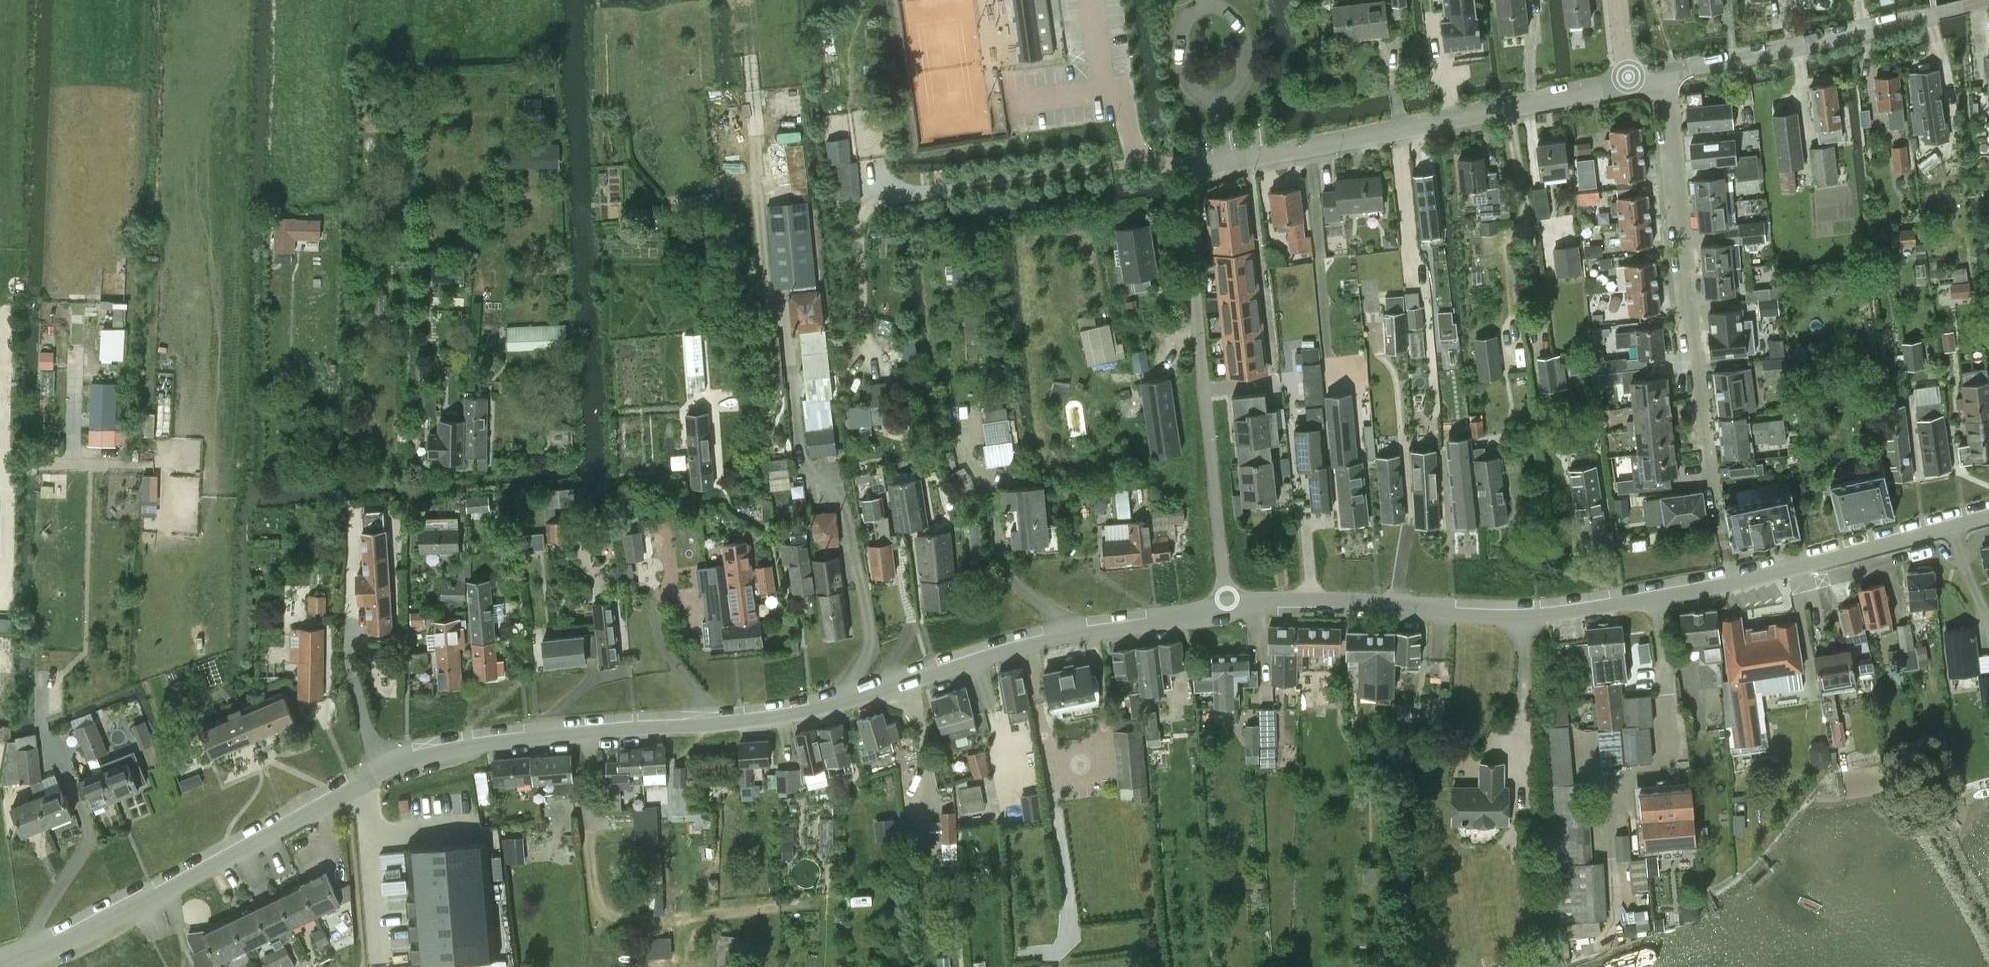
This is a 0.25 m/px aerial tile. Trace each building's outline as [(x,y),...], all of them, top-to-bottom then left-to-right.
[(1010,2),(1012,2),(1012,7),(1011,7),(1012,14),(1013,14),(1014,19),(1013,19),(1013,26),(1015,26),(1016,31),(1014,31),(1015,38),(1017,38),(1017,43),(1016,43),(1017,50),(1018,50),(1020,59),(1018,59),(1019,61),(1043,57),(1043,56),(1042,56),(1041,54),(1054,52),(1047,0),(1010,0),(1010,2)] [(1471,0),(1443,0),(1445,21),(1440,22),(1444,50),(1478,47),(1475,19),(1473,18),(1471,0)] [(1501,32),(1527,29),(1524,0),(1497,0),(1501,32)] [(1566,25),(1590,22),(1587,0),(1563,0),(1566,25)] [(1663,19),(1687,16),(1685,0),(1661,0),(1663,19)] [(1722,12),(1721,0),(1698,0),(1699,14),(1722,12)] [(1336,40),(1387,34),(1383,3),(1332,9),(1336,40)] [(1924,143),(1948,140),(1938,71),(1909,75),(1914,111),(1920,111),(1924,143)] [(1890,129),(1903,127),(1898,77),(1875,80),(1878,109),(1888,108),(1890,129)] [(1816,132),(1840,129),(1834,85),(1810,89),(1816,132)] [(1701,106),(1700,94),(1686,95),(1690,132),(1732,127),(1730,103),(1701,106)] [(1772,117),(1780,170),(1779,170),(1781,192),(1796,190),(1794,168),(1803,167),(1795,114),(1772,117)] [(1605,148),(1612,147),(1613,156),(1642,153),(1640,128),(1610,131),(1611,137),(1604,138),(1605,148)] [(1732,163),(1732,167),(1756,165),(1755,155),(1736,158),(1734,139),(1691,143),(1693,167),(1732,163)] [(1574,153),(1592,151),(1590,140),(1573,142),(1574,153)] [(506,167),(559,167),(559,142),(505,143),(506,167)] [(1541,179),(1567,175),(1562,142),(1537,145),(1541,179)] [(1808,147),(1812,183),(1839,180),(1834,144),(1808,147)] [(1891,146),(1893,172),(1909,171),(1906,144),(1891,146)] [(1924,172),(1941,160),(1935,151),(1917,163),(1924,172)] [(1607,177),(1615,177),(1615,181),(1645,178),(1642,153),(1613,156),(1614,163),(1606,164),(1607,177)] [(1473,204),(1480,203),(1481,218),(1511,216),(1507,188),(1498,188),(1487,189),(1484,158),(1458,160),(1461,191),(1471,190),(1473,204)] [(861,201),(857,160),(837,162),(840,203),(861,201)] [(1757,175),(1756,165),(1732,167),(1734,177),(1757,175)] [(1574,173),(1576,193),(1588,192),(1587,177),(1583,177),(1582,171),(1574,173)] [(1587,177),(1588,192),(1599,191),(1597,176),(1587,177)] [(1340,213),(1382,208),(1379,177),(1336,182),(1337,192),(1323,193),(1326,223),(1340,221),(1340,213)] [(1694,181),(1696,204),(1732,201),(1730,178),(1723,178),(1694,181)] [(1221,195),(1206,197),(1209,223),(1248,219),(1245,192),(1241,193),(1240,182),(1220,188),(1221,195)] [(1538,220),(1550,218),(1545,188),(1533,190),(1538,220)] [(1311,235),(1305,235),(1300,189),(1273,192),(1276,225),(1286,224),(1290,262),(1313,259),(1311,235)] [(1577,205),(1578,204),(1600,202),(1599,191),(1588,192),(1576,193),(1577,205)] [(1617,198),(1620,221),(1649,217),(1646,195),(1617,198)] [(1727,226),(1734,225),(1732,201),(1696,204),(1698,229),(1727,226)] [(775,286),(789,285),(789,288),(803,286),(803,283),(815,282),(807,202),(767,206),(775,286)] [(322,218),(296,218),(296,217),(275,216),(274,251),(295,251),(295,238),(321,239),(322,218)] [(1652,245),(1649,217),(1620,221),(1623,248),(1652,245)] [(1248,219),(1209,223),(1212,250),(1251,245),(1248,219)] [(1739,225),(1740,234),(1763,232),(1763,223),(1739,225)] [(1151,276),(1159,275),(1151,225),(1119,230),(1121,248),(1117,249),(1120,265),(1124,264),(1126,280),(1135,278),(1137,291),(1153,289),(1151,276)] [(1891,246),(1916,244),(1914,227),(1890,230),(1891,246)] [(1764,242),(1763,232),(1740,234),(1741,244),(1764,242)] [(1383,234),(1384,247),(1395,245),(1394,233),(1383,234)] [(1582,272),(1578,244),(1552,247),(1556,276),(1582,272)] [(1701,246),(1703,271),(1740,268),(1739,255),(1730,256),(1729,244),(1701,246)] [(1890,263),(1888,248),(1875,250),(1877,265),(1890,263)] [(1253,250),(1215,254),(1217,274),(1255,270),(1253,250)] [(1600,257),(1601,268),(1613,267),(1611,256),(1600,257)] [(1625,266),(1627,290),(1656,286),(1654,263),(1625,266)] [(1734,292),(1732,277),(1741,276),(1740,268),(1703,271),(1706,295),(1734,292)] [(1951,270),(1953,282),(1967,280),(1965,268),(1951,270)] [(1255,270),(1217,274),(1219,295),(1257,290),(1255,270)] [(1949,286),(1950,299),(1970,298),(1968,285),(1949,286)] [(800,331),(800,337),(826,334),(820,288),(804,290),(803,286),(789,288),(790,292),(788,292),(793,332),(800,331)] [(1659,313),(1656,286),(1627,290),(1630,316),(1659,313)] [(1746,291),(1747,300),(1766,299),(1770,298),(1769,289),(1746,291)] [(1257,290),(1219,295),(1222,315),(1260,311),(1257,290)] [(1402,296),(1385,297),(1385,310),(1403,309),(1402,296)] [(1770,298),(1766,299),(1767,315),(1779,313),(1777,297),(1771,297),(1770,298)] [(1409,328),(1422,327),(1420,307),(1407,308),(1409,328)] [(1745,352),(1756,351),(1753,328),(1752,317),(1742,319),(1741,310),(1709,313),(1711,333),(1709,333),(1711,357),(1745,353),(1745,352)] [(1260,311),(1222,315),(1224,335),(1262,331),(1260,311)] [(1385,353),(1405,352),(1403,312),(1383,313),(1385,353)] [(784,386),(780,334),(770,335),(768,315),(755,316),(757,336),(755,336),(760,389),(784,386)] [(1592,316),(1593,326),(1603,325),(1602,315),(1592,316)] [(508,349),(567,347),(566,324),(507,326),(508,349)] [(1610,334),(1609,327),(1593,329),(1594,343),(1604,342),(1604,335),(1610,334)] [(1638,345),(1640,358),(1663,356),(1660,328),(1636,331),(1616,334),(1617,348),(1638,345)] [(1262,331),(1224,335),(1226,356),(1265,352),(1262,331)] [(1478,378),(1500,375),(1493,331),(1472,334),(1478,378)] [(1941,333),(1943,351),(1956,350),(1954,332),(1941,333)] [(800,337),(807,396),(829,393),(830,397),(834,396),(826,334),(800,337)] [(1924,367),(1921,340),(1902,342),(1905,369),(1924,367)] [(1594,344),(1596,362),(1598,375),(1622,372),(1628,371),(1628,370),(1626,356),(1604,359),(1603,344),(1594,344)] [(1136,371),(1149,369),(1146,349),(1133,350),(1136,371)] [(1265,352),(1226,356),(1229,377),(1267,371),(1265,352)] [(1536,357),(1542,391),(1567,387),(1562,353),(1536,357)] [(1764,376),(1787,374),(1785,356),(1762,358),(1764,376)] [(1325,405),(1323,377),(1321,362),(1304,364),(1306,378),(1302,379),(1305,408),(1325,405)] [(1632,392),(1634,407),(1669,403),(1666,378),(1649,380),(1647,368),(1628,370),(1628,371),(1622,372),(1625,393),(1632,392)] [(1718,413),(1744,410),(1741,388),(1753,387),(1751,368),(1739,368),(1739,370),(1713,373),(1718,413)] [(1988,460),(1988,398),(1985,368),(1960,371),(1963,394),(1965,406),(1970,445),(1959,447),(1961,462),(1971,461),(1971,463),(1988,460)] [(1142,383),(1148,419),(1177,414),(1171,378),(1142,383)] [(436,413),(437,390),(417,389),(416,412),(436,413)] [(810,456),(836,453),(830,397),(829,393),(807,396),(807,399),(803,400),(810,456)] [(1232,396),(1234,418),(1267,415),(1265,393),(1232,396)] [(1957,407),(1965,406),(1963,394),(1955,395),(1957,407)] [(1333,466),(1337,466),(1343,525),(1368,523),(1362,463),(1358,464),(1351,396),(1326,398),(1333,466)] [(486,469),(487,426),(487,397),(465,397),(465,455),(477,455),(477,469),(486,469)] [(1925,473),(1950,469),(1942,415),(1941,400),(1915,404),(1917,419),(1925,473)] [(1627,422),(1628,431),(1672,426),(1669,403),(1634,407),(1635,421),(1627,422)] [(1881,464),(1883,474),(1831,484),(1841,527),(1860,523),(1860,524),(1872,521),(1872,520),(1893,516),(1886,481),(1913,477),(1903,405),(1883,408),(1890,463),(1881,464)] [(981,410),(983,421),(1009,418),(1007,407),(981,410)] [(678,450),(678,451),(680,467),(691,465),(693,486),(713,485),(707,413),(687,414),(690,449),(678,450)] [(1177,414),(1148,419),(1154,456),(1183,451),(1177,414)] [(1234,418),(1237,440),(1269,436),(1267,415),(1234,418)] [(1718,418),(1720,438),(1784,431),(1783,419),(1766,421),(1766,424),(1752,425),(1752,428),(1748,428),(1746,415),(1718,418)] [(1469,425),(1472,435),(1484,433),(1482,422),(1469,425)] [(429,459),(441,459),(441,460),(464,461),(465,423),(442,423),(442,433),(429,432),(429,459)] [(1297,470),(1309,469),(1313,509),(1333,507),(1329,464),(1323,465),(1320,426),(1293,428),(1297,470)] [(1637,439),(1639,454),(1675,450),(1679,449),(1678,446),(1675,446),(1672,426),(1628,431),(1629,440),(1637,439)] [(116,427),(89,427),(89,445),(116,445),(116,427)] [(1785,442),(1784,431),(1720,438),(1722,457),(1751,454),(1749,441),(1754,441),(1754,443),(1768,442),(1768,444),(1785,442)] [(1237,440),(1239,461),(1272,458),(1269,436),(1237,440)] [(1790,445),(1791,454),(1801,453),(1800,445),(1790,445)] [(1456,526),(1473,524),(1478,524),(1470,448),(1448,451),(1456,526)] [(1631,455),(1635,492),(1661,489),(1660,476),(1678,473),(1675,450),(1631,455)] [(1416,527),(1417,527),(1437,526),(1434,451),(1412,452),(1416,527)] [(1384,520),(1405,518),(1399,455),(1379,457),(1384,520)] [(1475,460),(1479,492),(1484,523),(1507,520),(1499,457),(1475,460)] [(1239,461),(1241,482),(1274,479),(1272,458),(1239,461)] [(770,461),(772,477),(789,475),(788,459),(770,461)] [(1570,471),(1578,520),(1602,516),(1595,467),(1570,471)] [(899,529),(929,523),(921,479),(891,484),(899,529)] [(1241,482),(1243,504),(1276,501),(1274,479),(1241,482)] [(1131,516),(1128,482),(1115,483),(1118,517),(1131,516)] [(1044,551),(1061,549),(1058,523),(1047,524),(1044,485),(1001,489),(1005,538),(1012,537),(1013,545),(1044,542),(1044,551)] [(545,489),(547,520),(548,541),(568,539),(566,519),(556,520),(555,504),(564,504),(564,508),(575,507),(574,486),(552,487),(553,489),(545,489)] [(1662,495),(1665,524),(1706,520),(1703,491),(1662,495)] [(464,511),(490,509),(489,494),(463,497),(464,511)] [(1726,506),(1731,536),(1730,536),(1730,539),(1732,539),(1734,549),(1754,545),(1754,547),(1775,543),(1775,542),(1799,537),(1791,494),(1726,506)] [(877,516),(880,536),(880,544),(870,546),(873,576),(896,573),(893,548),(899,547),(898,534),(892,535),(890,515),(886,516),(884,496),(865,498),(867,517),(877,516)] [(773,519),(770,500),(761,502),(763,513),(761,513),(762,520),(773,519)] [(1183,507),(1152,509),(1153,524),(1184,521),(1183,507)] [(815,547),(840,544),(836,510),(811,513),(815,547)] [(1578,520),(1583,552),(1583,553),(1608,549),(1602,516),(1578,520)] [(420,551),(459,551),(458,517),(424,518),(424,528),(420,528),(420,551)] [(1106,565),(1153,561),(1150,520),(1130,522),(1131,538),(1104,540),(1106,565)] [(357,604),(367,604),(369,631),(392,629),(390,600),(387,529),(361,531),(365,572),(356,572),(357,604)] [(1154,561),(1172,559),(1169,529),(1152,530),(1154,561)] [(919,535),(922,571),(925,607),(956,605),(950,533),(919,535)] [(723,545),(729,584),(773,578),(771,565),(751,568),(747,544),(745,541),(723,545)] [(815,590),(808,544),(808,541),(780,543),(783,566),(791,565),(795,592),(815,590)] [(816,561),(820,598),(825,639),(848,637),(839,558),(825,560),(824,556),(820,556),(821,560),(816,561)] [(760,621),(734,623),(731,624),(721,565),(697,569),(700,592),(706,591),(712,646),(726,644),(727,648),(763,644),(760,621)] [(1922,605),(1937,604),(1933,569),(1931,569),(1931,565),(1917,566),(1918,571),(1907,572),(1912,619),(1923,618),(1922,605)] [(729,584),(734,623),(760,621),(760,620),(759,621),(755,593),(775,589),(773,578),(729,584)] [(476,678),(504,676),(503,661),(496,662),(490,579),(468,581),(476,678)] [(1883,583),(1859,588),(1867,623),(1891,618),(1883,583)] [(464,598),(464,585),(441,585),(441,598),(464,598)] [(326,615),(327,599),(309,598),(309,615),(326,615)] [(600,664),(619,662),(614,619),(613,600),(593,602),(595,622),(600,664)] [(1848,642),(1866,638),(1858,601),(1838,605),(1844,631),(1846,631),(1848,642)] [(1699,637),(1701,659),(1697,659),(1699,687),(1723,685),(1720,657),(1717,635),(1716,622),(1717,622),(1717,620),(1715,620),(1714,608),(1680,612),(1683,639),(1699,637)] [(410,612),(411,625),(425,625),(425,611),(410,612)] [(1761,741),(1754,694),(1790,689),(1787,671),(1802,668),(1794,621),(1743,629),(1741,616),(1719,619),(1729,680),(1723,681),(1726,725),(1733,724),(1736,745),(1761,741)] [(435,622),(437,649),(459,647),(465,647),(464,627),(458,628),(457,619),(435,622)] [(1887,650),(1889,666),(1904,663),(1904,669),(1919,667),(1916,646),(1914,646),(1910,622),(1896,624),(1900,648),(1887,650)] [(1294,667),(1296,667),(1296,654),(1294,654),(1294,649),(1297,649),(1297,625),(1269,624),(1269,648),(1272,648),(1271,681),(1294,681),(1294,667)] [(1569,685),(1593,682),(1590,651),(1622,648),(1619,624),(1585,628),(1587,642),(1565,644),(1569,685)] [(1297,625),(1297,649),(1338,650),(1339,626),(1297,625)] [(1950,674),(1978,671),(1972,627),(1945,631),(1950,674)] [(322,698),(323,628),(292,628),(292,661),(300,661),(299,699),(322,698)] [(1392,692),(1392,629),(1347,629),(1347,654),(1358,654),(1358,692),(1392,692)] [(1419,657),(1419,643),(1419,629),(1395,629),(1395,657),(1419,657)] [(546,665),(586,661),(585,657),(597,656),(594,634),(575,636),(574,632),(565,633),(566,637),(543,640),(546,665)] [(1645,633),(1632,635),(1633,646),(1646,645),(1645,633)] [(410,637),(412,653),(426,651),(424,636),(410,637)] [(1137,647),(1141,687),(1160,685),(1158,669),(1185,666),(1184,660),(1185,660),(1185,656),(1184,656),(1182,641),(1137,647)] [(462,687),(459,647),(437,649),(440,689),(462,687)] [(1141,687),(1137,647),(1115,650),(1118,676),(1119,676),(1122,694),(1142,691),(1141,687)] [(1625,678),(1622,648),(1590,651),(1593,682),(1598,727),(1622,724),(1617,679),(1625,678)] [(1833,685),(1852,682),(1855,681),(1849,648),(1816,653),(1821,686),(1820,686),(1826,722),(1839,720),(1833,685)] [(1193,666),(1194,686),(1214,685),(1216,705),(1240,703),(1238,683),(1257,681),(1256,666),(1247,666),(1246,650),(1212,653),(1213,665),(1193,666)] [(413,669),(428,667),(427,651),(426,651),(412,653),(413,669)] [(1296,654),(1296,667),(1307,667),(1307,654),(1296,654)] [(1876,670),(1872,654),(1861,656),(1865,673),(1876,670)] [(1095,692),(1089,663),(1044,672),(1051,701),(1095,692)] [(1029,704),(1023,668),(1001,672),(1007,707),(1029,704)] [(944,739),(978,730),(966,685),(949,690),(949,691),(932,696),(944,739)] [(240,699),(243,706),(254,702),(251,694),(240,699)] [(1647,724),(1651,724),(1648,695),(1624,697),(1627,726),(1622,726),(1625,762),(1650,760),(1647,724)] [(244,713),(255,739),(296,721),(285,696),(244,713)] [(203,731),(213,756),(255,739),(244,713),(241,706),(228,711),(231,719),(203,731)] [(1259,708),(1261,767),(1275,767),(1275,754),(1277,754),(1276,744),(1277,744),(1276,708),(1259,708)] [(875,742),(891,737),(890,736),(902,733),(898,720),(886,724),(882,711),(858,717),(863,733),(855,736),(863,762),(879,757),(875,742)] [(1145,714),(1147,726),(1159,725),(1157,713),(1145,714)] [(75,728),(79,738),(99,731),(95,720),(75,728)] [(852,757),(845,732),(842,722),(818,728),(828,762),(852,757)] [(1259,753),(1259,724),(1246,724),(1246,753),(1259,753)] [(1572,773),(1570,773),(1567,724),(1544,725),(1547,775),(1555,921),(1607,918),(1603,860),(1585,861),(1579,782),(1573,782),(1572,773)] [(10,725),(0,725),(0,740),(10,740),(10,725)] [(795,733),(803,766),(804,769),(805,769),(809,795),(830,790),(824,764),(826,764),(817,727),(795,733)] [(1119,786),(1133,785),(1134,800),(1148,800),(1147,783),(1142,728),(1114,730),(1119,786)] [(1597,731),(1600,764),(1624,762),(1621,729),(1597,731)] [(79,738),(84,749),(93,745),(98,756),(108,752),(99,731),(79,738)] [(740,783),(755,782),(753,762),(769,761),(768,739),(740,741),(741,762),(739,763),(740,783)] [(9,741),(5,762),(7,762),(10,783),(41,780),(38,746),(17,749),(17,741),(9,741)] [(88,760),(98,756),(93,745),(84,749),(88,760)] [(642,746),(643,770),(644,784),(667,782),(666,768),(665,745),(657,745),(642,746)] [(608,760),(609,785),(630,784),(643,782),(642,770),(643,770),(642,746),(619,748),(620,760),(608,760)] [(977,776),(992,773),(987,750),(969,753),(977,776)] [(531,755),(533,779),(533,781),(552,779),(553,792),(574,790),(571,752),(550,754),(531,755)] [(495,781),(533,779),(531,755),(516,757),(509,757),(493,759),(494,769),(495,781)] [(104,770),(115,798),(139,789),(128,761),(104,770)] [(1504,822),(1505,786),(1500,786),(1500,762),(1477,761),(1477,785),(1450,785),(1449,821),(1504,822)] [(675,784),(687,784),(687,766),(675,766),(675,784)] [(778,789),(799,788),(801,788),(800,768),(777,769),(778,789)] [(91,808),(115,798),(104,770),(80,780),(91,808)] [(183,791),(201,783),(197,774),(179,782),(183,791)] [(701,777),(687,777),(687,784),(687,785),(687,789),(701,789),(701,777)] [(477,781),(479,797),(488,796),(486,780),(477,781)] [(1637,789),(1639,817),(1691,813),(1689,785),(1637,789)] [(37,797),(48,825),(72,815),(61,787),(37,797)] [(1038,792),(1020,794),(1024,821),(1042,818),(1038,792)] [(24,835),(48,825),(37,797),(12,806),(24,835)] [(957,842),(956,810),(940,810),(940,842),(957,842)] [(1693,841),(1691,813),(1639,817),(1641,846),(1693,841)] [(794,823),(782,823),(782,840),(794,840),(794,823)] [(1708,839),(1707,824),(1696,825),(1697,840),(1708,839)] [(1615,834),(1616,859),(1630,858),(1629,833),(1615,834)] [(508,837),(510,862),(525,861),(523,836),(508,837)] [(794,840),(782,840),(782,858),(794,858),(794,840)] [(463,843),(403,849),(414,964),(474,958),(495,956),(499,956),(488,841),(484,841),(463,843)] [(665,911),(661,851),(644,853),(647,894),(655,893),(654,912),(665,911)] [(1646,857),(1647,874),(1659,873),(1658,856),(1646,857)] [(303,884),(316,914),(340,902),(326,873),(303,884)] [(283,905),(292,925),(316,914),(303,884),(301,885),(302,887),(280,897),(283,905)] [(256,908),(269,936),(292,925),(283,905),(280,897),(256,908)] [(232,920),(245,947),(269,936),(256,908),(232,920)] [(195,952),(194,953),(201,966),(230,966),(233,959),(230,955),(245,947),(232,920),(203,934),(209,946),(195,952)] [(322,927),(329,942),(333,940),(332,937),(338,935),(333,924),(328,926),(327,925),(322,927)] [(312,931),(319,946),(329,942),(322,927),(312,931)] [(284,966),(290,966),(295,964),(285,944),(275,949),(284,966)] [(275,949),(265,954),(271,966),(276,966),(282,964),(283,966),(284,966),(275,949)]
